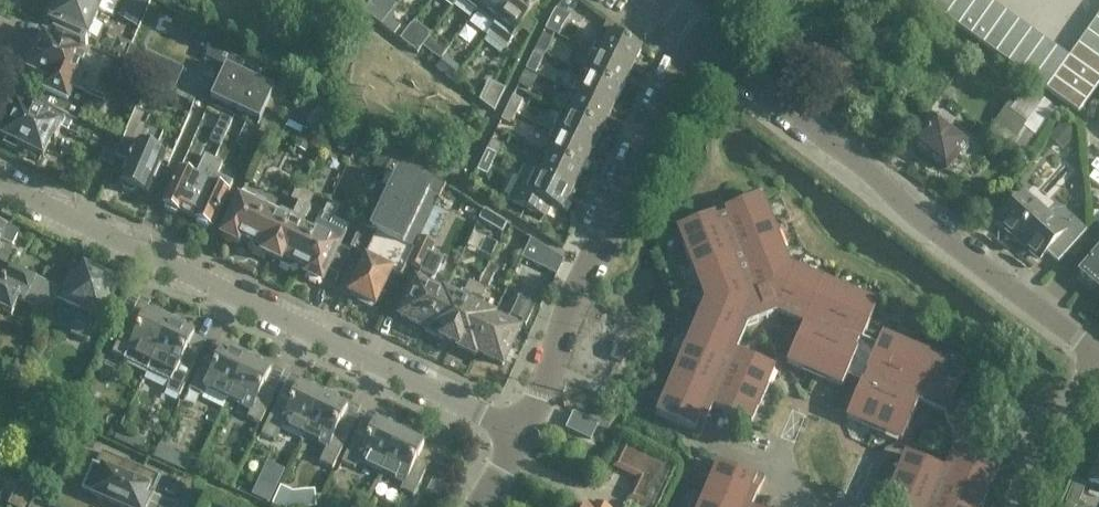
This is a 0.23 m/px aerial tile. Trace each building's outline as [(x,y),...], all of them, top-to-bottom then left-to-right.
[(74,0),(60,0),(50,21),(87,37),(99,11),(74,0)] [(99,11),(99,8),(110,13),(115,0),(74,0),(99,11)] [(367,15),(381,26),(393,10),(385,4),(379,0),(367,15)] [(485,0),(460,0),(476,13),(485,0)] [(476,13),(493,26),(513,0),(485,0),(476,13)] [(511,40),(538,5),(532,0),(513,0),(493,26),(486,36),(504,50),(511,40)] [(932,9),(938,0),(920,0),(932,9)] [(932,9),(945,18),(957,0),(938,0),(932,9)] [(945,18),(957,27),(976,0),(957,0),(945,18)] [(957,27),(970,36),(993,3),(989,0),(976,0),(957,27)] [(993,3),(970,36),(983,45),(1006,12),(993,3)] [(132,5),(125,22),(137,27),(145,10),(132,5)] [(552,14),(544,30),(558,36),(563,25),(569,16),(555,9),(552,14)] [(394,22),(393,10),(381,26),(394,35),(400,26),(394,22)] [(1006,12),(983,45),(995,54),(1018,21),(1006,12)] [(601,31),(591,52),(631,71),(641,51),(613,37),(617,27),(607,19),(601,31)] [(1086,33),(1098,42),(1098,22),(1095,20),(1086,33)] [(411,25),(399,39),(417,53),(422,46),(428,37),(430,34),(414,21),(411,25)] [(1018,21),(995,54),(1008,63),(1031,30),(1018,21)] [(1031,30),(1008,63),(1020,72),(1044,39),(1031,30)] [(543,33),(535,49),(544,54),(552,38),(543,33)] [(1077,45),(1098,60),(1098,42),(1086,33),(1077,45)] [(38,104),(52,110),(66,117),(78,122),(88,100),(104,108),(116,83),(142,95),(154,70),(120,56),(116,63),(54,35),(51,41),(44,38),(29,72),(48,81),(38,104)] [(446,51),(428,37),(422,46),(440,60),(446,51)] [(265,108),(275,86),(279,80),(214,39),(206,57),(226,65),(210,99),(259,122),(265,108)] [(1044,39),(1020,72),(1033,81),(1056,48),(1044,39)] [(1045,90),(1078,113),(1098,84),(1098,60),(1077,45),(1069,57),(1045,90)] [(581,72),(621,91),(631,71),(591,52),(580,47),(572,64),(583,69),(581,72)] [(1056,48),(1033,81),(1045,90),(1069,57),(1056,48)] [(533,53),(525,69),(534,74),(542,58),(533,53)] [(985,65),(989,60),(979,53),(972,62),(978,66),(985,65)] [(445,56),(436,68),(451,79),(460,67),(445,56)] [(161,57),(154,77),(177,84),(183,65),(161,57)] [(525,72),(519,84),(530,89),(536,77),(525,72)] [(571,93),(611,112),(621,91),(581,72),(571,93)] [(488,81),(479,100),(495,112),(506,89),(488,81)] [(288,92),(275,86),(265,108),(278,114),(288,92)] [(1023,92),(1013,106),(1009,102),(1003,111),(995,121),(1011,133),(1009,135),(1017,140),(1025,130),(1036,138),(1053,115),(1039,105),(1044,99),(1032,90),(1027,96),(1023,92)] [(562,112),(602,132),(611,112),(571,93),(562,112)] [(522,100),(512,96),(506,110),(515,114),(522,100)] [(55,142),(66,117),(52,110),(49,116),(30,107),(28,112),(17,107),(4,138),(7,140),(5,145),(16,150),(18,145),(42,156),(50,140),(55,142)] [(138,109),(123,143),(123,144),(134,149),(119,183),(120,184),(122,190),(130,193),(136,191),(137,192),(139,189),(147,192),(167,149),(158,145),(164,133),(146,125),(151,115),(138,109)] [(506,110),(502,118),(501,121),(510,125),(515,114),(506,110)] [(552,133),(592,152),(602,132),(562,112),(552,133)] [(971,148),(947,130),(954,121),(942,112),(915,147),(918,149),(918,153),(924,157),(929,157),(942,167),(954,151),(963,158),(971,148)] [(329,137),(335,124),(312,113),(306,125),(329,137)] [(226,135),(234,118),(226,115),(218,131),(226,135)] [(1075,126),(1061,116),(1051,129),(1066,139),(1075,126)] [(238,143),(250,146),(256,122),(244,119),(238,143)] [(289,135),(297,139),(298,140),(303,128),(288,121),(282,135),(288,137),(289,135)] [(293,147),(305,152),(314,133),(303,128),(298,140),(297,139),(293,147)] [(123,143),(96,130),(90,144),(104,150),(99,160),(112,167),(123,144),(123,143)] [(542,152),(582,172),(592,152),(552,133),(542,152)] [(501,145),(491,140),(486,150),(496,154),(501,145)] [(384,145),(377,162),(388,168),(396,152),(384,145)] [(486,150),(477,170),(486,175),(496,154),(486,150)] [(374,306),(390,272),(400,277),(419,237),(420,238),(435,206),(445,185),(396,152),(388,168),(387,171),(398,177),(372,232),(360,227),(350,249),(366,257),(349,294),(360,299),(359,302),(370,307),(372,304),(374,306)] [(582,172),(542,152),(532,172),(572,192),(582,172)] [(181,169),(164,205),(166,206),(164,210),(176,215),(177,211),(188,216),(214,159),(205,155),(195,176),(181,169)] [(214,159),(188,216),(198,221),(196,224),(208,230),(209,226),(211,227),(229,190),(214,183),(223,163),(214,159)] [(522,167),(509,194),(506,200),(544,219),(550,207),(562,213),(572,192),(532,172),(522,167)] [(298,203),(305,189),(297,185),(290,199),(297,203),(298,203)] [(315,193),(306,189),(305,189),(298,203),(297,203),(292,215),(269,264),(287,272),(295,270),(296,270),(313,233),(297,226),(301,217),(304,219),(311,206),(309,205),(315,193)] [(1084,230),(1063,211),(1053,211),(1047,218),(1023,195),(999,222),(1004,226),(1002,228),(1011,236),(1013,234),(1040,259),(1046,252),(1057,263),(1086,231),(1085,230),(1084,230)] [(722,411),(751,423),(774,368),(737,352),(748,326),(777,314),(803,325),(786,364),(842,387),(847,375),(862,381),(846,418),(902,442),(918,403),(944,414),(955,444),(944,470),(906,454),(884,506),(981,506),(1000,462),(978,452),(981,440),(981,436),(982,435),(969,402),(968,403),(966,399),(954,394),(964,370),(882,335),(876,348),(861,341),(877,304),(789,267),(761,196),(725,210),(720,199),(709,204),(713,215),(677,229),(706,299),(656,415),(693,430),(691,436),(699,439),(713,407),(722,411)] [(251,255),(269,264),(292,215),(279,209),(276,216),(238,198),(219,237),(222,238),(223,242),(230,245),(234,244),(236,245),(238,243),(248,248),(251,255)] [(313,233),(296,270),(305,275),(304,277),(307,278),(308,282),(316,286),(319,284),(322,286),(329,270),(338,274),(350,250),(340,246),(347,230),(332,223),(340,205),(329,200),(313,233)] [(400,316),(426,329),(444,293),(429,285),(435,272),(441,259),(428,253),(432,243),(429,242),(444,212),(435,206),(420,238),(408,263),(422,269),(400,316)] [(483,210),(479,219),(502,233),(506,224),(483,210)] [(5,263),(18,237),(0,229),(0,261),(5,263)] [(471,248),(494,253),(496,240),(474,236),(471,248)] [(521,259),(556,276),(563,260),(530,239),(521,259)] [(1079,274),(1098,291),(1098,250),(1079,274)] [(12,316),(19,301),(48,316),(57,297),(60,291),(58,290),(42,282),(12,268),(3,287),(0,286),(0,310),(12,316)] [(60,291),(57,297),(80,308),(74,321),(93,330),(115,282),(85,268),(81,275),(69,269),(60,291)] [(47,273),(42,282),(58,290),(63,280),(47,273)] [(444,293),(426,329),(425,333),(450,345),(479,285),(470,280),(464,292),(462,291),(458,299),(444,293)] [(474,356),(476,353),(493,316),(480,309),(484,301),(481,299),(487,288),(479,285),(450,345),(474,356)] [(493,316),(476,353),(502,365),(522,323),(525,325),(534,305),(519,298),(507,322),(493,316)] [(145,374),(171,319),(158,313),(156,318),(146,313),(135,335),(123,329),(111,355),(123,360),(122,363),(145,374)] [(171,319),(145,374),(169,385),(166,391),(179,397),(195,363),(183,357),(194,335),(183,330),(185,326),(171,319)] [(617,342),(609,357),(619,362),(627,347),(617,342)] [(227,400),(249,355),(235,349),(233,354),(222,349),(212,371),(200,365),(188,390),(201,397),(205,389),(227,400)] [(249,355),(227,400),(250,411),(247,418),(260,424),(272,399),(260,393),(270,371),(260,366),(262,361),(249,355)] [(26,362),(16,358),(9,374),(20,379),(26,362)] [(304,436),(326,391),(312,385),(310,390),(299,385),(289,407),(277,401),(261,435),(274,441),(282,425),(304,436)] [(326,391),(304,436),(327,446),(320,462),(333,468),(349,435),(337,429),(347,407),(336,402),(339,397),(326,391)] [(574,413),(566,428),(590,439),(597,425),(574,413)] [(381,472),(402,427),(389,420),(386,425),(376,420),(366,442),(354,437),(342,462),(355,468),(358,461),(381,472)] [(402,427),(381,472),(404,482),(400,489),(414,496),(426,470),(414,465),(424,443),(413,438),(415,433),(402,427)] [(114,440),(134,449),(139,439),(119,429),(114,440)] [(153,457),(174,467),(180,455),(159,445),(153,457)] [(632,449),(623,469),(642,477),(632,497),(652,506),(671,467),(632,449)] [(81,490),(120,506),(146,506),(149,499),(145,497),(149,490),(153,492),(159,477),(102,452),(96,466),(93,464),(81,490)] [(1086,482),(1098,488),(1098,453),(1086,482)] [(765,477),(757,474),(755,479),(718,463),(699,506),(753,506),(765,477)] [(263,482),(256,496),(272,503),(277,492),(276,491),(277,489),(263,482)] [(272,503),(280,506),(285,506),(289,498),(277,492),(272,503)]
